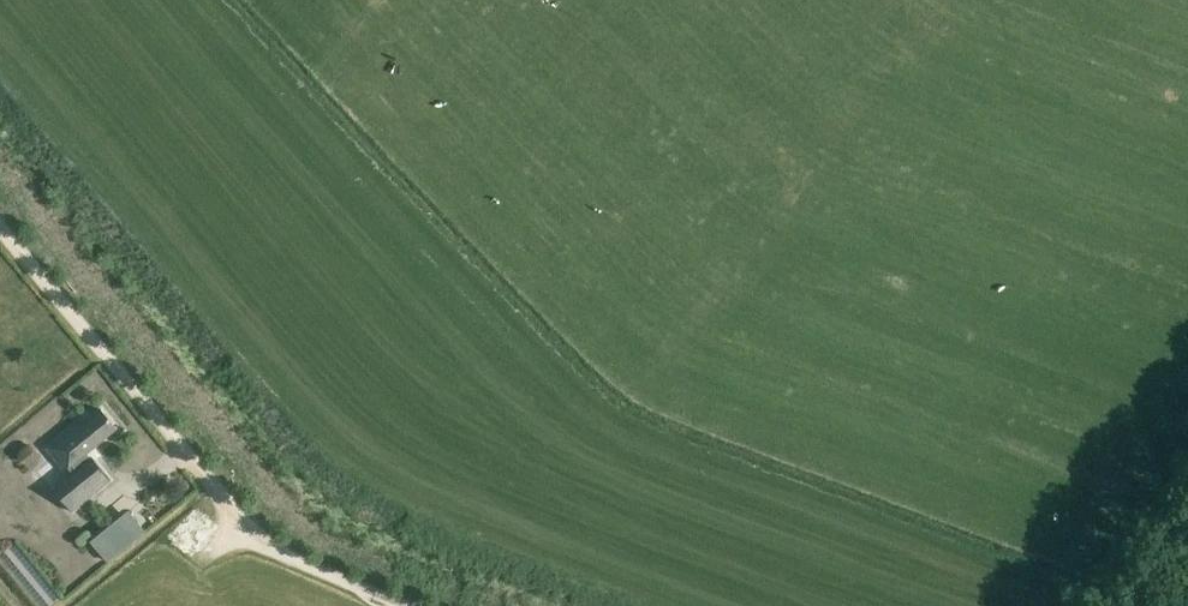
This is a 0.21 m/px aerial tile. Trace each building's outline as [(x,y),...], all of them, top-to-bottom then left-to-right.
[(80,420),(46,448),(65,470),(68,468),(73,473),(53,489),(54,490),(56,489),(70,505),(68,507),(72,512),(111,480),(93,457),(91,458),(87,452),(117,428),(102,409),(83,424),(80,420)] [(102,534),(118,553),(135,539),(119,520),(102,534)]
